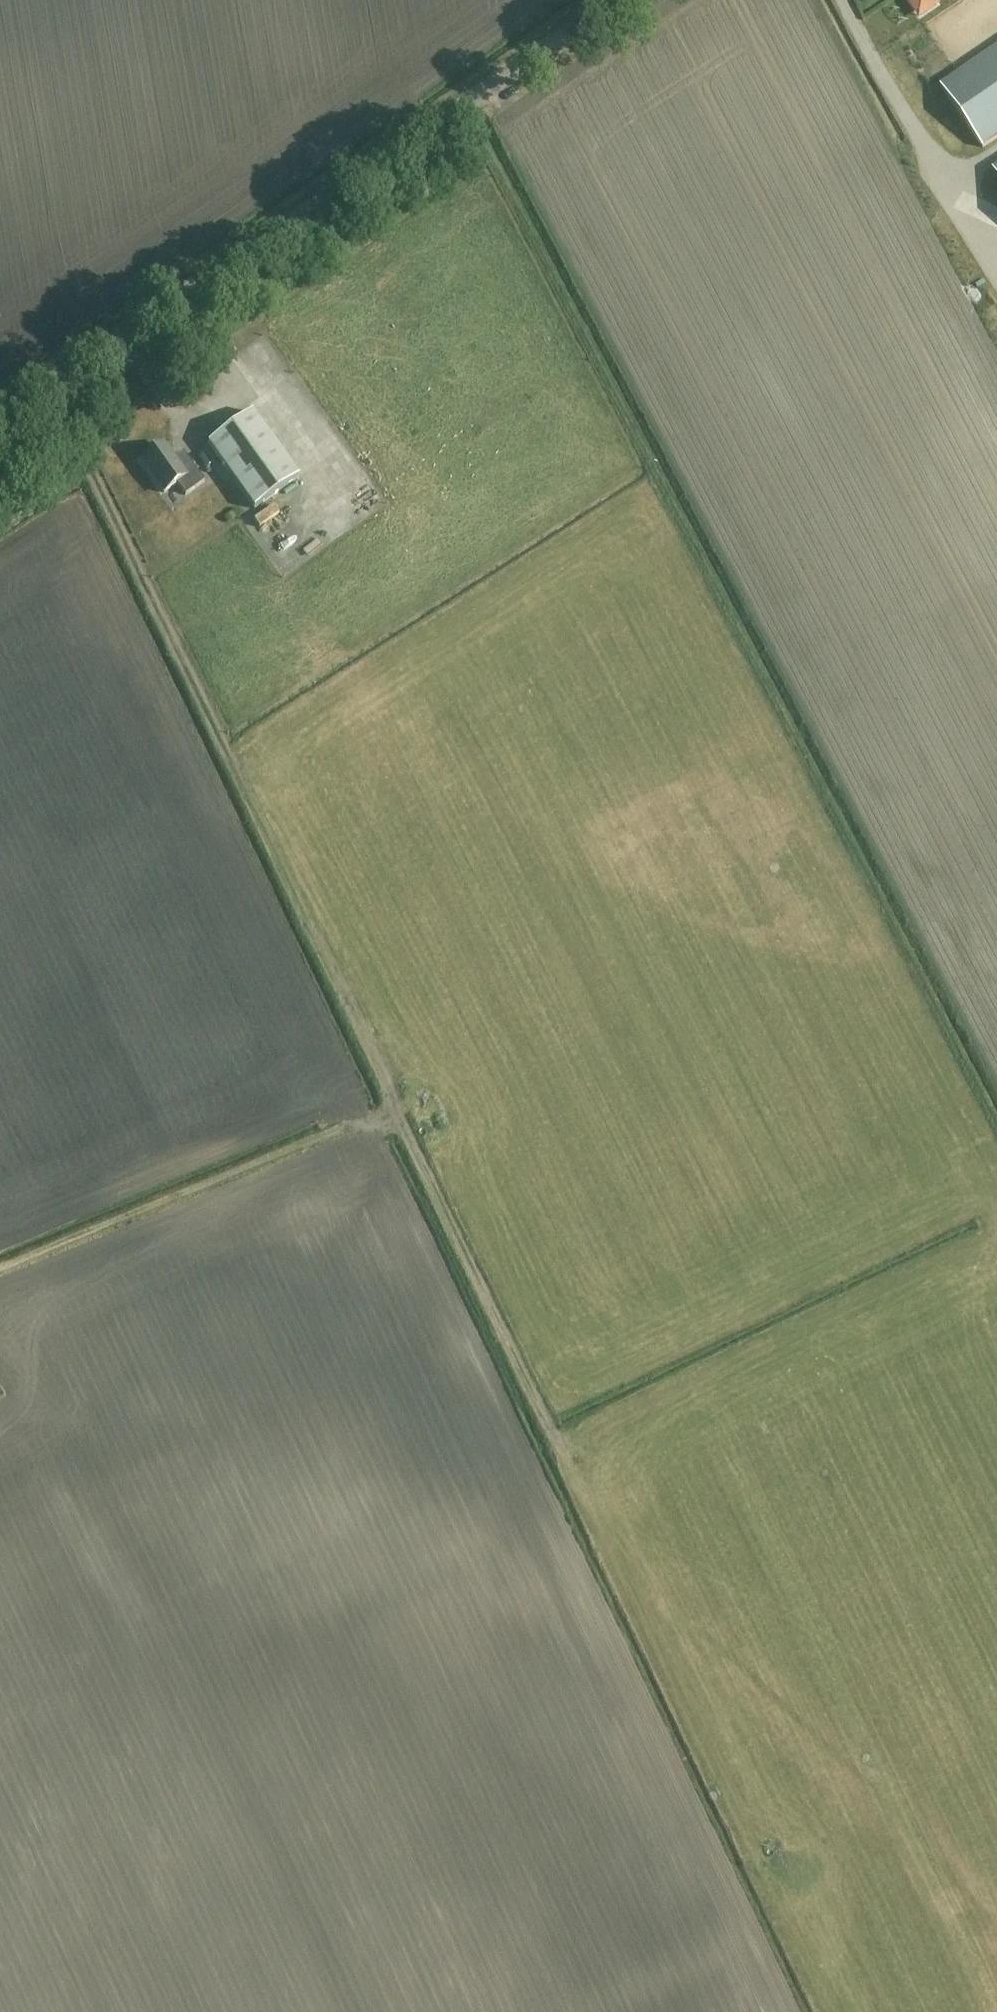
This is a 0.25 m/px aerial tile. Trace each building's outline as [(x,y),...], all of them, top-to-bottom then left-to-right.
[(985,149),(996,141),(996,47),(941,87),(985,149)] [(254,509),(299,476),(253,413),(208,445),(254,509)] [(177,463),(162,442),(140,458),(163,490),(176,481),(185,493),(204,479),(187,456),(177,463)]
